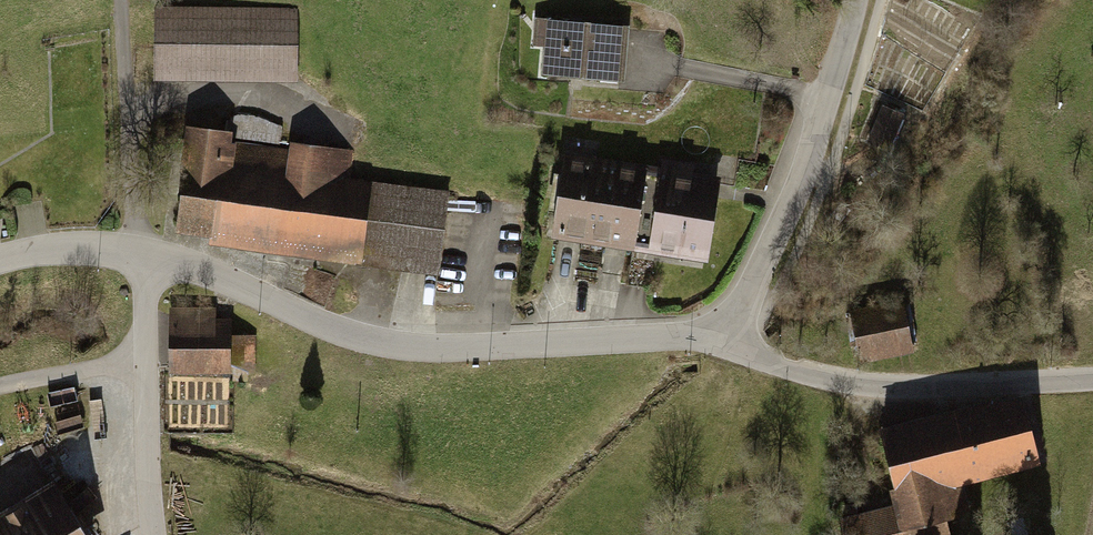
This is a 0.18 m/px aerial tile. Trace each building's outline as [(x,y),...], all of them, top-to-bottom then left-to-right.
[(152,7),(150,80),(291,84),(293,11),(152,7)] [(625,28),(523,19),(521,49),(538,50),(535,78),(620,86),(625,28)] [(901,116),(880,108),(866,143),(886,151),(901,116)] [(183,128),(168,237),(436,274),(448,190),(348,176),(351,154),(289,146),(288,151),(234,143),(235,135),(183,128)] [(542,236),(628,251),(642,169),(556,155),(542,236)] [(657,171),(642,169),(628,251),(702,263),(717,171),(658,161),(657,171)] [(848,315),(857,363),(912,353),(904,305),(848,315)] [(231,321),(171,320),(170,374),(230,376),(231,357),(256,358),(256,334),(230,334),(231,321)] [(1024,395),(873,429),(891,507),(836,519),(839,534),(945,534),(942,522),(968,516),(961,488),(1041,469),(1024,395)] [(52,481),(0,513),(0,534),(85,534),(52,481)] [(1006,521),(1009,534),(1024,534),(1019,518),(1006,521)]
